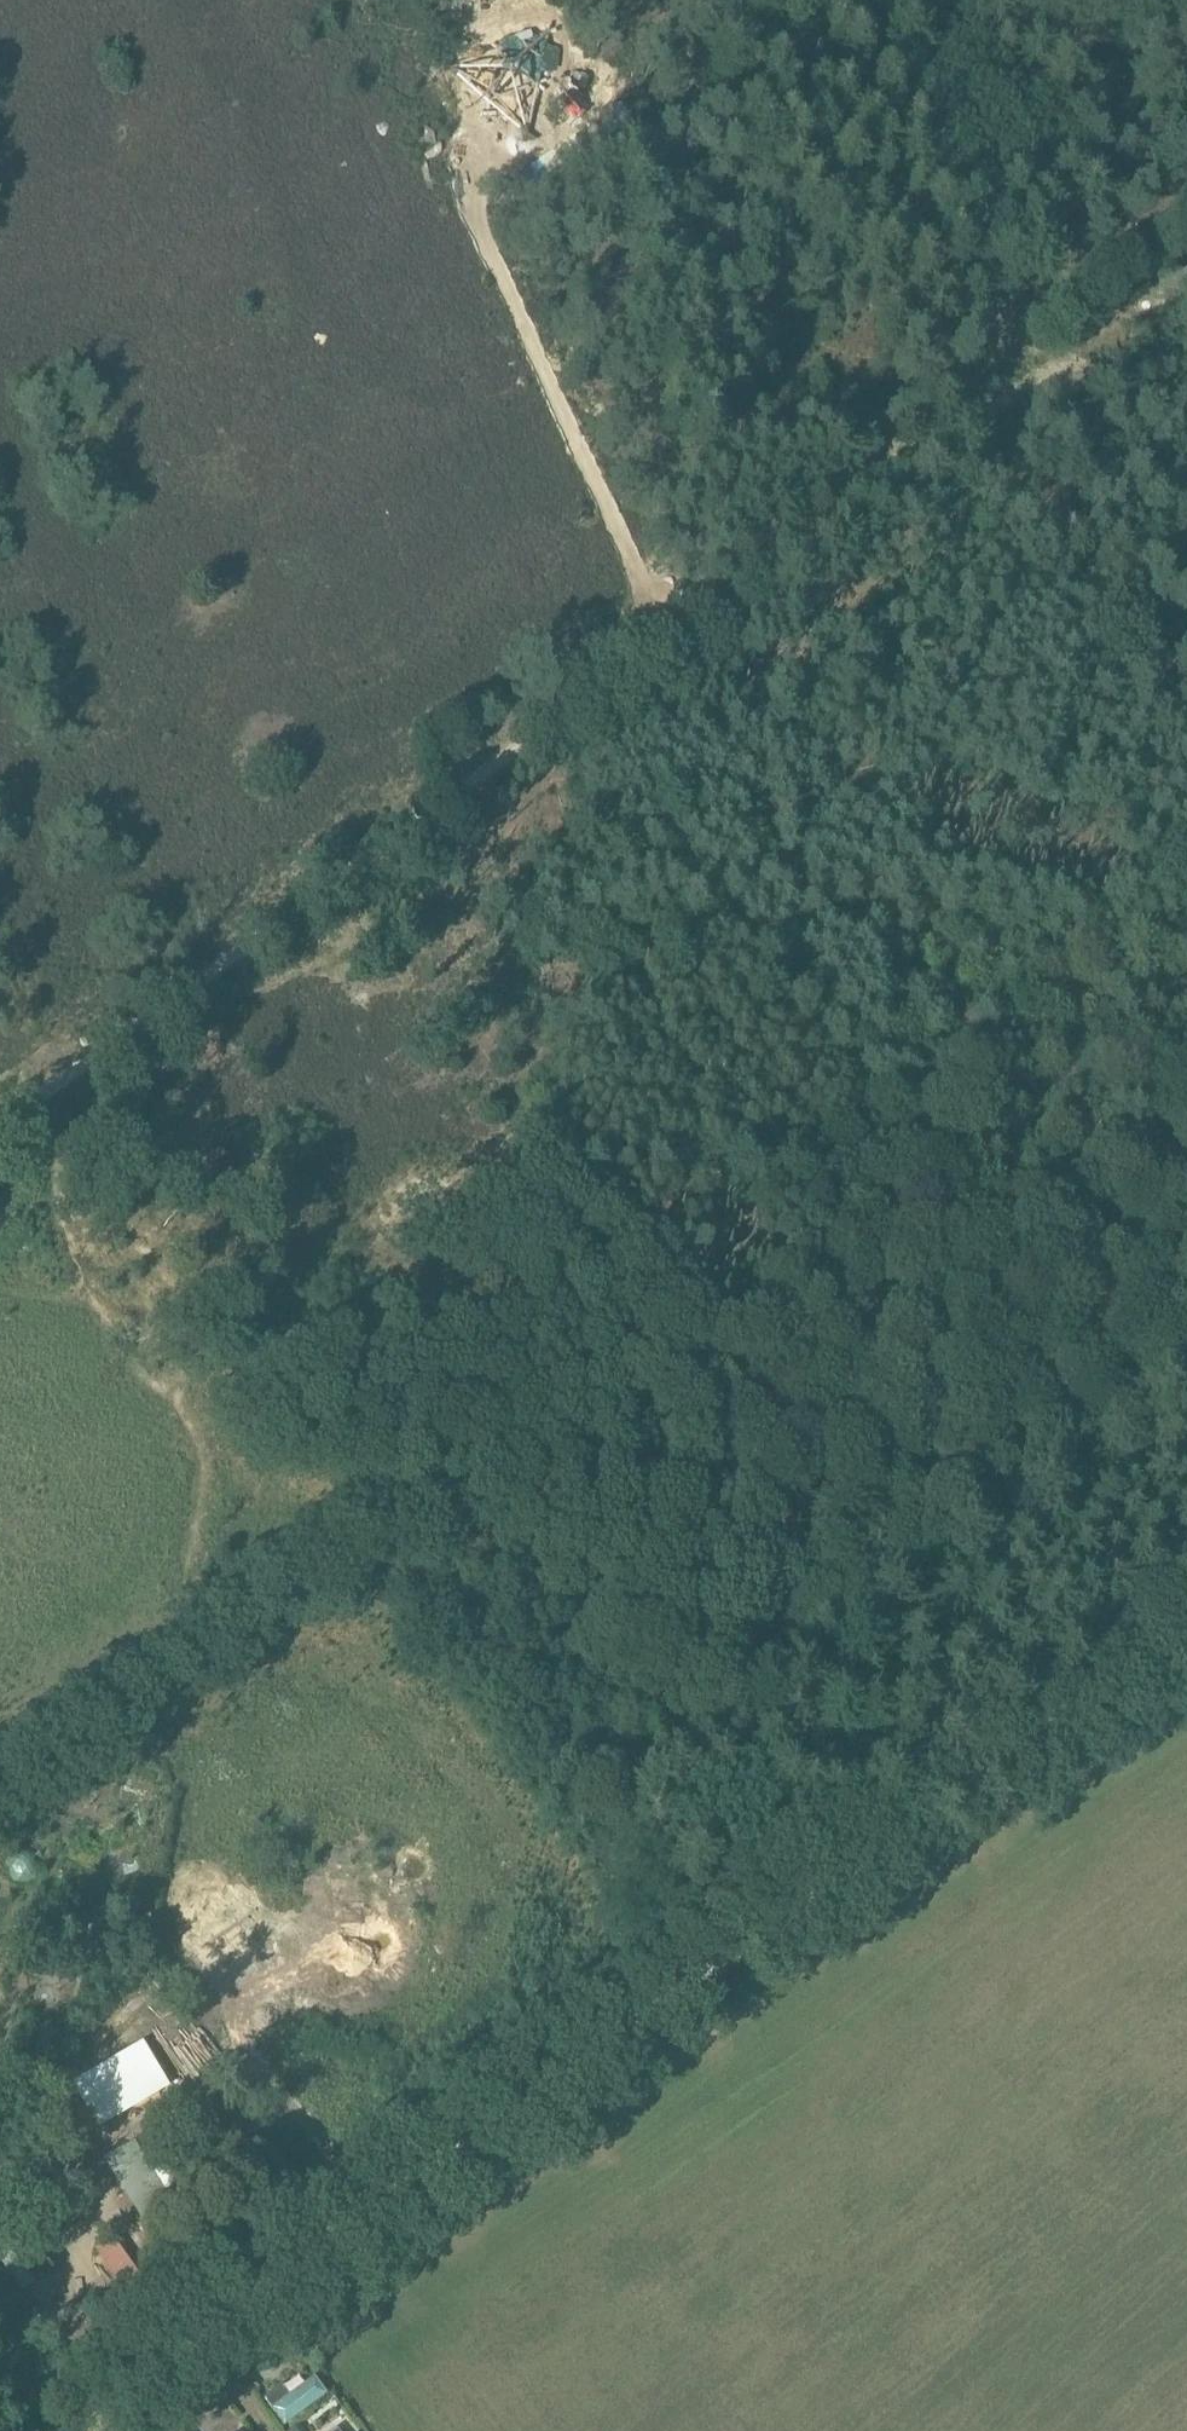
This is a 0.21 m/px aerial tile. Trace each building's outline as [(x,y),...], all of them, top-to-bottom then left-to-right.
[(78,2117),(83,2127),(106,2115),(101,2105),(78,2117)] [(282,2386),(265,2399),(272,2408),(271,2409),(284,2427),(327,2396),(314,2378),(289,2396),(282,2386)]
